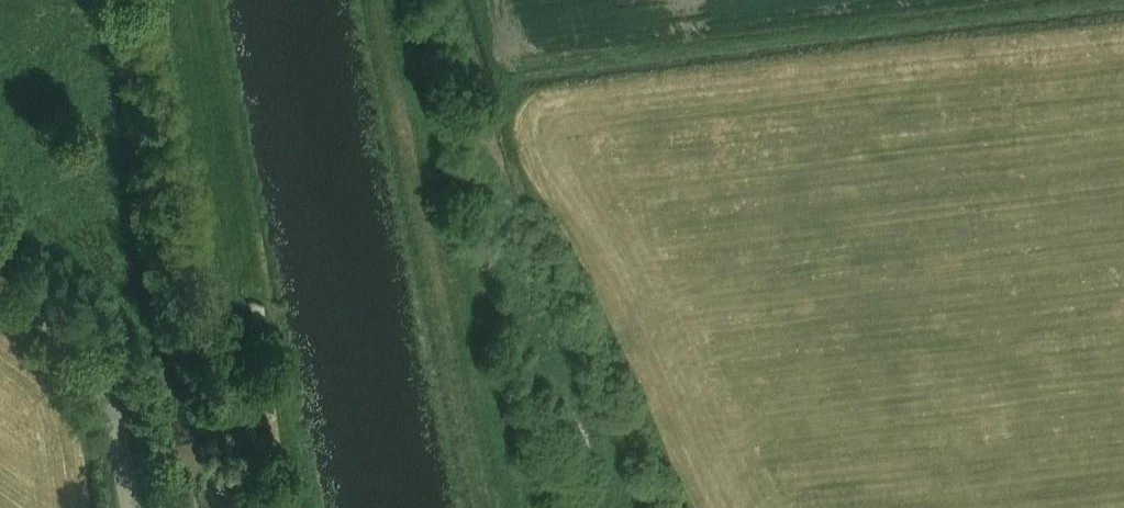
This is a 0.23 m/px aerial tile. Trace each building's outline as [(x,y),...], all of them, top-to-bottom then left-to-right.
[(250,300),(247,300),(252,321),(257,320),(263,314),(261,303),(250,300)] [(242,481),(215,487),(219,507),(248,507),(242,481)]
